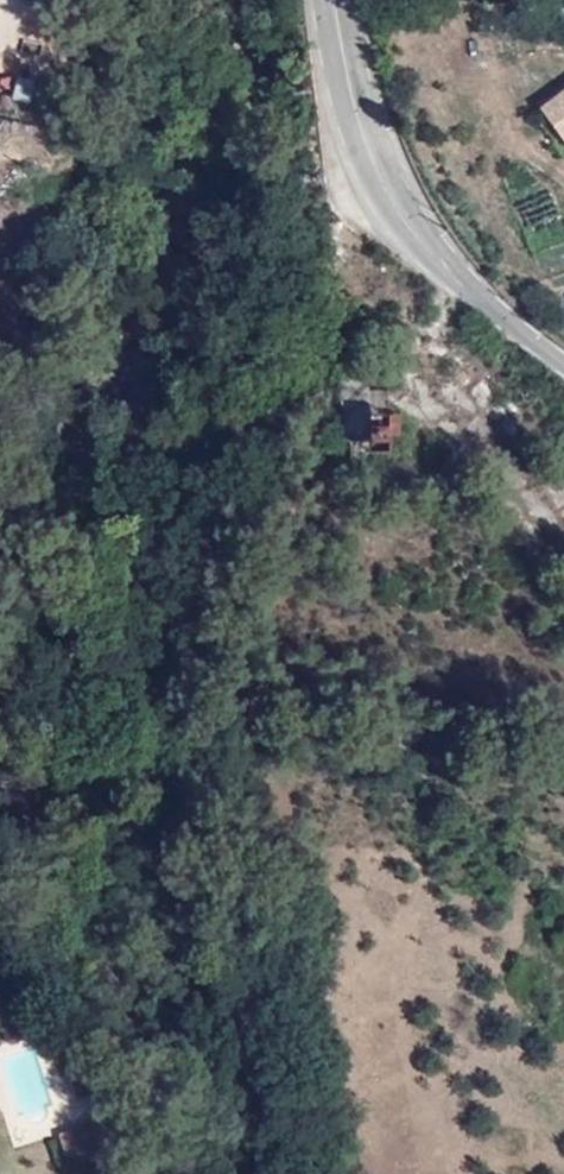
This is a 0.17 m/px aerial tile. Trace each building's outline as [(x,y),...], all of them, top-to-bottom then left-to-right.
[(11,80),(10,103),(28,104),(29,80),(11,80)] [(541,110),(561,139),(563,137),(563,93),(541,110)] [(367,366),(338,367),(340,439),(348,439),(348,456),(368,457),(367,412),(385,413),(386,389),(367,389),(367,366)] [(114,1114),(60,1131),(67,1153),(120,1136),(114,1114)]
